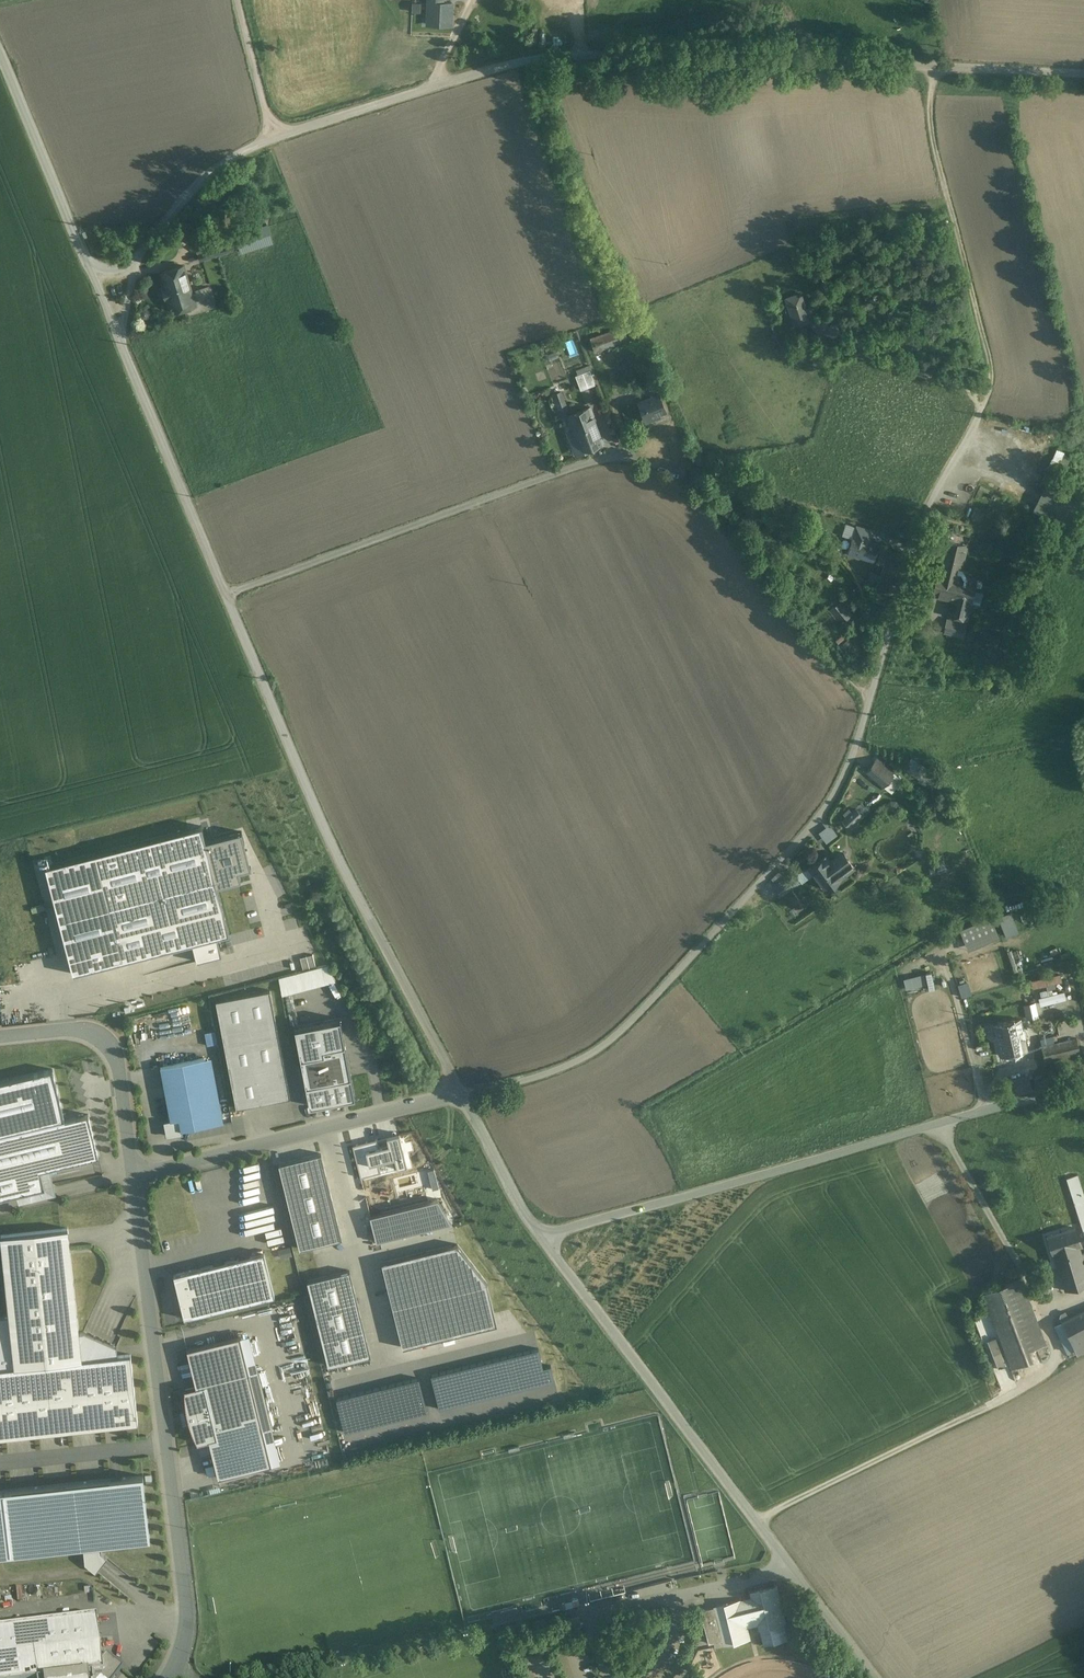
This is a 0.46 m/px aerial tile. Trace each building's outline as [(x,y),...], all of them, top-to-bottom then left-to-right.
[(426,24),(452,25),(453,0),(452,0),(426,0),(426,24)] [(209,234),(194,239),(198,253),(213,248),(209,234)] [(213,248),(198,253),(201,260),(234,250),(232,242),(213,248)] [(192,293),(183,265),(162,272),(166,288),(163,290),(166,298),(170,298),(170,300),(171,300),(174,311),(191,306),(195,304),(193,296),(192,293)] [(208,287),(197,290),(198,294),(193,296),(195,304),(191,306),(193,312),(214,306),(208,287)] [(801,293),(786,298),(794,324),(809,319),(801,293)] [(827,314),(811,318),(815,333),(831,328),(827,314)] [(624,326),(590,337),(594,350),(628,338),(624,326)] [(590,369),(578,374),(582,386),(594,381),(590,369)] [(562,391),(551,395),(554,403),(564,400),(565,400),(566,400),(562,391)] [(659,392),(638,400),(644,417),(651,415),(659,412),(666,410),(659,392)] [(564,400),(554,403),(560,418),(569,414),(570,414),(569,413),(565,400),(564,400)] [(590,406),(569,413),(570,414),(569,414),(575,431),(578,441),(582,450),(603,441),(590,406)] [(575,431),(568,433),(572,444),(578,441),(575,431)] [(1079,502),(1045,484),(1032,507),(1067,525),(1079,502)] [(855,525),(846,522),(843,532),(852,535),(853,532),(855,525)] [(872,529),(856,523),(855,525),(853,532),(863,536),(862,538),(866,539),(867,537),(869,533),(870,533),(872,529)] [(867,537),(866,539),(862,538),(863,536),(853,532),(852,535),(847,549),(873,558),(879,541),(867,537)] [(967,544),(946,539),(932,593),(959,599),(970,602),(976,578),(959,574),(967,544)] [(901,552),(888,548),(885,557),(898,561),(901,552)] [(898,561),(885,557),(883,564),(895,568),(898,561)] [(895,568),(883,564),(881,571),(893,575),(895,568)] [(893,575),(881,571),(878,579),(891,583),(893,575)] [(891,583),(878,579),(875,587),(888,591),(891,583)] [(970,602),(959,599),(956,614),(966,617),(970,602)] [(851,614),(840,601),(830,609),(841,622),(851,614)] [(943,631),(964,633),(966,619),(945,616),(943,631)] [(880,756),(867,770),(883,783),(895,769),(880,756)] [(855,809),(843,820),(849,826),(861,815),(855,809)] [(819,831),(828,841),(835,835),(826,825),(819,831)] [(200,827),(46,867),(73,972),(193,941),(215,935),(228,932),(216,886),(204,841),(200,827)] [(241,832),(204,841),(216,886),(239,880),(237,871),(250,867),(241,832)] [(843,853),(830,862),(840,876),(839,876),(841,878),(854,868),(843,853)] [(826,856),(818,862),(810,868),(813,873),(824,887),(839,876),(840,876),(830,862),(826,856)] [(810,868),(795,873),(801,881),(813,873),(810,868)] [(780,870),(772,879),(776,884),(785,877),(780,870)] [(785,877),(776,884),(783,894),(801,881),(795,873),(793,871),(785,877)] [(1012,911),(1015,921),(1020,919),(1018,909),(1012,911)] [(997,915),(1005,935),(1018,930),(1011,910),(997,915)] [(959,929),(968,949),(999,937),(991,916),(959,929)] [(215,935),(193,941),(198,960),(220,954),(215,935)] [(278,976),(282,993),(334,981),(330,964),(317,966),(314,954),(301,956),(304,970),(278,976)] [(926,973),(904,978),(907,989),(928,983),(926,973)] [(258,990),(271,988),(270,981),(257,983),(258,990)] [(961,995),(971,994),(969,981),(959,982),(961,995)] [(268,990),(217,1000),(236,1107),(291,1098),(268,990)] [(155,1015),(138,1017),(140,1032),(156,1031),(155,1015)] [(342,1018),(294,1027),(310,1105),(356,1096),(342,1018)] [(1020,1018),(994,1023),(1001,1055),(1027,1049),(1021,1022),(1020,1018)] [(1077,1037),(1041,1045),(1045,1060),(1080,1053),(1077,1037)] [(205,1057),(160,1066),(171,1120),(164,1121),(166,1133),(171,1136),(183,1134),(182,1129),(217,1123),(205,1057)] [(65,1119),(53,1069),(0,1082),(0,1135),(65,1119)] [(1048,1073),(1041,1074),(1044,1087),(1051,1086),(1048,1073)] [(1041,1074),(1034,1076),(1037,1089),(1044,1087),(1041,1074)] [(1029,1075),(1007,1080),(1010,1095),(1032,1090),(1029,1077),(1029,1075)] [(1034,1076),(1029,1077),(1032,1090),(1037,1089),(1034,1076)] [(0,1135),(0,1198),(17,1194),(45,1187),(41,1170),(50,1168),(99,1156),(88,1114),(65,1119),(0,1135)] [(408,1166),(399,1133),(387,1137),(389,1145),(380,1147),(378,1139),(353,1146),(361,1178),(381,1173),(379,1162),(392,1158),(395,1169),(408,1166)] [(279,1164),(300,1249),(342,1238),(321,1153),(279,1164)] [(56,1194),(50,1168),(41,1170),(45,1187),(17,1194),(19,1203),(56,1194)] [(1077,1173),(1066,1177),(1083,1232),(1083,1195),(1077,1173)] [(370,1216),(376,1241),(451,1223),(438,1199),(370,1216)] [(1074,1226),(1047,1234),(1052,1252),(1053,1251),(1079,1244),(1080,1243),(1074,1226)] [(9,1317),(0,1318),(0,1436),(138,1422),(131,1355),(118,1356),(82,1360),(79,1333),(68,1228),(1,1235),(9,1317)] [(382,1263),(403,1347),(497,1324),(486,1282),(458,1244),(382,1263)] [(1053,1251),(1065,1289),(1083,1284),(1083,1261),(1083,1259),(1081,1252),(1079,1244),(1053,1251)] [(264,1252),(173,1274),(184,1318),(275,1296),(264,1252)] [(371,1355),(350,1270),(307,1281),(328,1366),(371,1355)] [(1021,1279),(984,1292),(1012,1366),(1031,1358),(1027,1348),(1037,1344),(1038,1344),(1045,1342),(1021,1279)] [(1062,1320),(1071,1340),(1083,1334),(1083,1327),(1077,1313),(1062,1320)] [(121,1337),(88,1322),(83,1333),(79,1333),(82,1360),(118,1356),(117,1347),(121,1337)] [(1071,1340),(1075,1348),(1076,1351),(1083,1347),(1083,1334),(1071,1340)] [(240,1336),(187,1349),(196,1386),(209,1440),(218,1477),(271,1464),(240,1336)] [(539,1349),(431,1375),(440,1409),(554,1381),(551,1366),(543,1368),(539,1349)] [(336,1398),(345,1432),(427,1412),(419,1378),(336,1398)] [(196,1386),(185,1389),(185,1402),(188,1417),(192,1430),(198,1442),(209,1440),(196,1386)] [(0,1491),(0,1557),(150,1541),(143,1476),(0,1491)] [(740,1600),(715,1606),(724,1644),(749,1638),(747,1630),(745,1629),(743,1629),(743,1627),(746,1626),(745,1623),(748,1622),(749,1625),(758,1623),(760,1628),(785,1622),(776,1586),(751,1592),(752,1598),(743,1600),(744,1602),(741,1603),(740,1600)] [(711,1607),(700,1610),(709,1643),(720,1640),(711,1607)] [(0,1628),(0,1677),(55,1677),(103,1672),(102,1659),(96,1616),(0,1628)] [(55,1677),(115,1677),(124,1666),(107,1653),(102,1659),(103,1672),(55,1677)]
